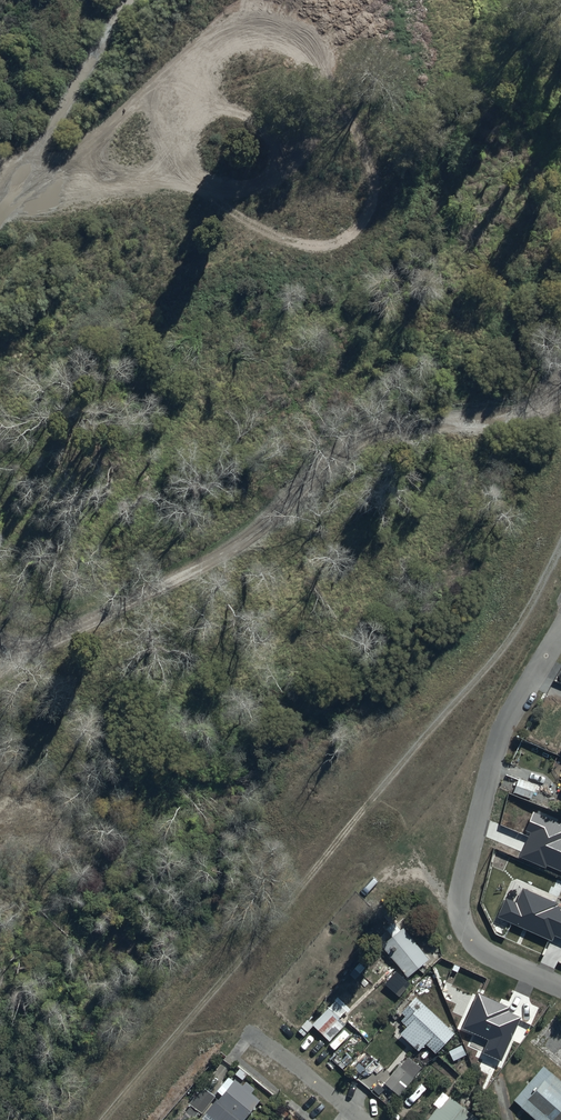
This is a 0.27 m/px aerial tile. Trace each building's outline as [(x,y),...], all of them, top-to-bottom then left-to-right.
[(536,786),(518,779),(512,794),(530,801),(536,786)] [(399,931),(393,925),(386,931),(392,937),(381,946),(407,978),(428,961),(402,929),(399,931)] [(391,990),(398,997),(409,986),(396,974),(385,984),(391,990)] [(399,1035),(418,1052),(415,1055),(424,1064),(433,1054),(435,1055),(454,1035),(415,998),(399,1014),(406,1020),(402,1024),(406,1028),(399,1035)] [(345,1012),(335,1002),(312,1025),(307,1021),(297,1031),(303,1037),(313,1028),(328,1043),(345,1026),(338,1019),(345,1012)] [(466,1055),(461,1045),(448,1052),(453,1062),(466,1055)] [(421,1069),(407,1057),(386,1081),(393,1087),(396,1083),(403,1089),(421,1069)] [(544,1060),(516,1089),(550,1119),(560,1119),(560,1075),(544,1060)] [(200,1119),(201,1119),(244,1119),(260,1101),(251,1094),(254,1091),(245,1083),(242,1087),(233,1080),(200,1119)] [(201,1088),(188,1105),(190,1107),(180,1119),(193,1119),(197,1116),(199,1118),(214,1098),(201,1088)] [(448,1098),(439,1111),(436,1109),(428,1119),(477,1119),(448,1098)]
